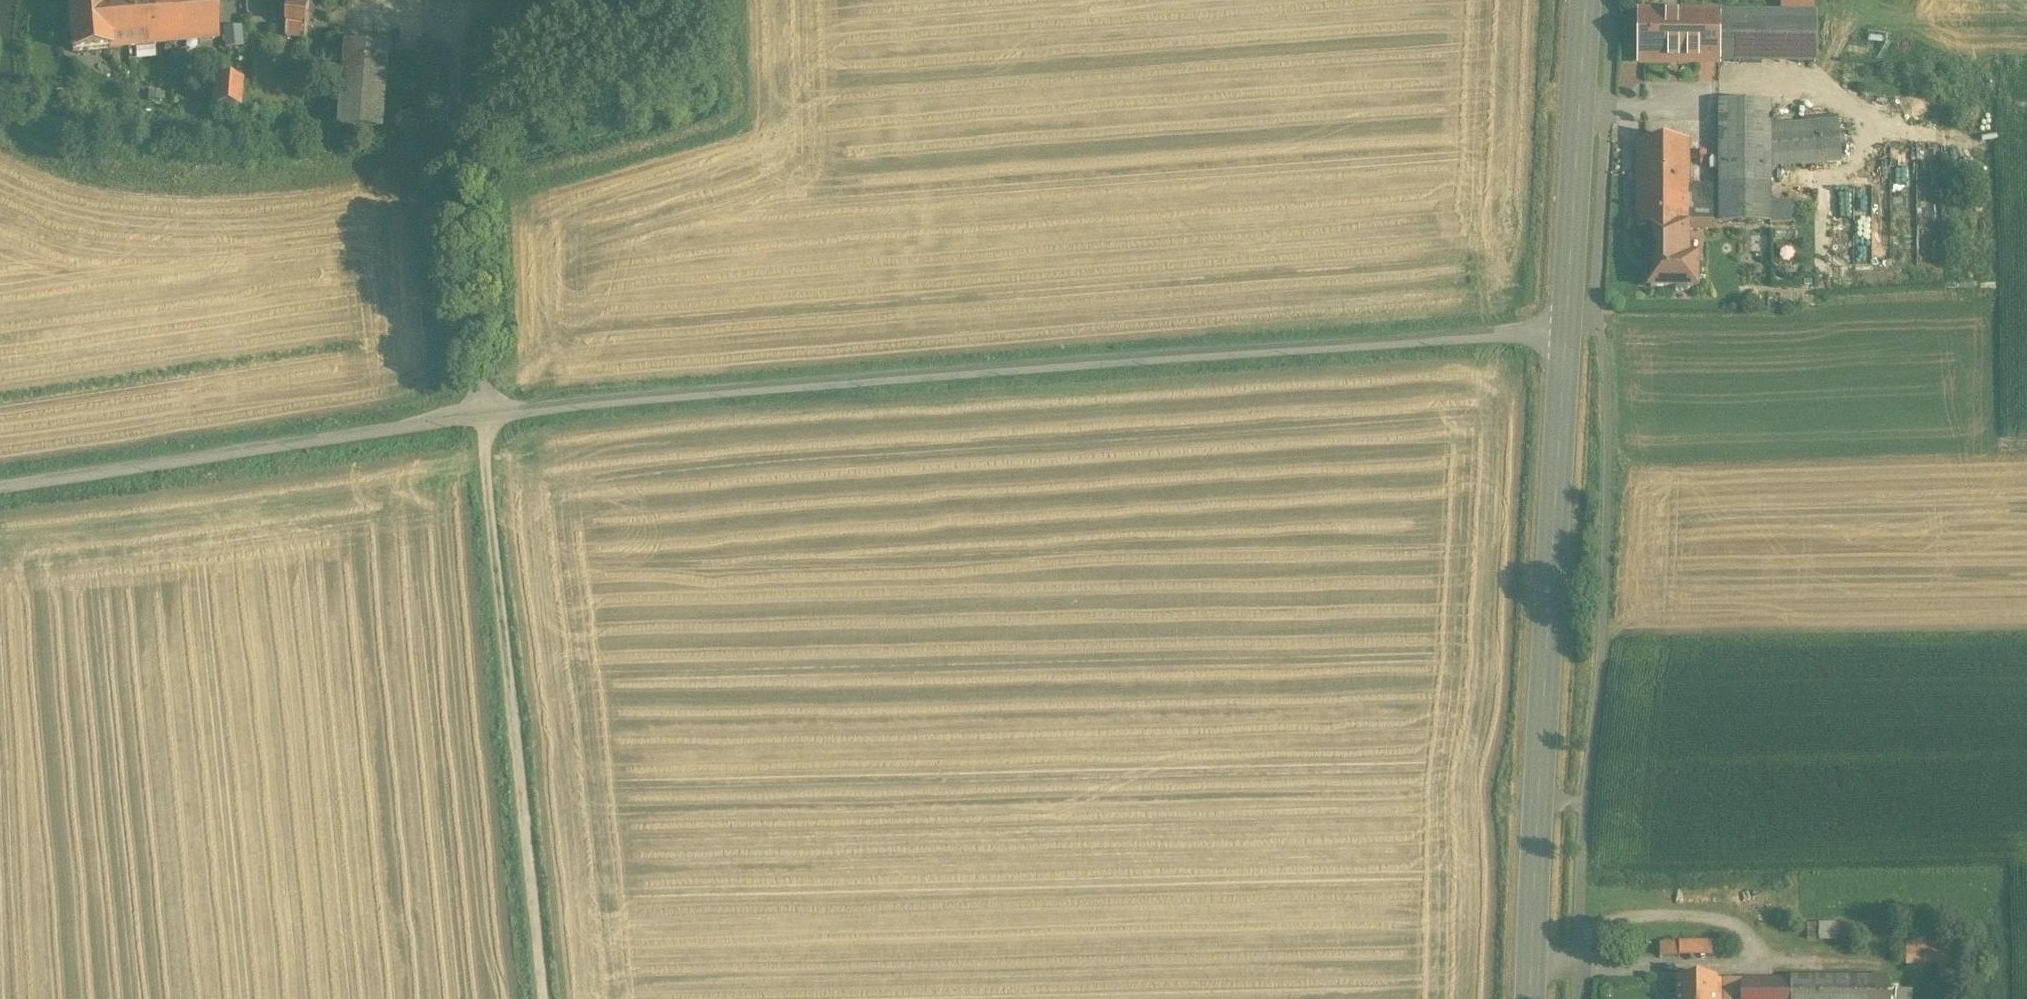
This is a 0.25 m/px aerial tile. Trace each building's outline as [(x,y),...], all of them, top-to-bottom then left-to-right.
[(72,53),(110,50),(110,49),(106,0),(67,0),(72,53)] [(110,49),(155,45),(155,43),(217,37),(215,0),(106,0),(110,49)] [(309,0),(290,0),(286,38),(305,40),(310,0),(309,0)] [(1719,15),(1639,14),(1639,62),(1719,63),(1719,15)] [(1814,15),(1719,15),(1719,63),(1814,63),(1814,15)] [(388,51),(349,47),(342,127),(381,130),(388,51)] [(237,86),(217,84),(214,107),(235,109),(237,86)] [(1751,95),(1739,95),(1738,104),(1756,104),(1756,96),(1751,96),(1751,95)] [(1689,142),(1637,142),(1637,230),(1650,230),(1687,231),(1696,230),(1713,230),(1713,223),(1770,223),(1770,182),(1770,166),(1769,128),(1769,104),(1756,104),(1738,104),(1720,104),(1720,137),(1720,187),(1689,187),(1689,142)] [(1837,123),(1769,128),(1770,166),(1840,161),(1837,123)] [(1687,231),(1650,230),(1650,255),(1649,255),(1649,289),(1671,289),(1675,293),(1687,293),(1690,289),(1696,289),(1696,259),(1687,259),(1687,231)] [(1825,922),(1826,939),(1855,938),(1854,921),(1825,922)] [(1714,943),(1678,943),(1677,945),(1677,957),(1677,958),(1713,958),(1714,943)] [(1960,945),(1907,944),(1907,965),(1938,963),(1938,994),(1960,994),(1960,945)] [(1677,945),(1660,945),(1660,957),(1677,957),(1677,945)] [(1678,980),(1678,998),(1715,998),(1715,982),(1715,980),(1678,980)] [(1740,980),(1720,980),(1720,982),(1715,982),(1715,998),(1888,998),(1888,980),(1740,980)]
